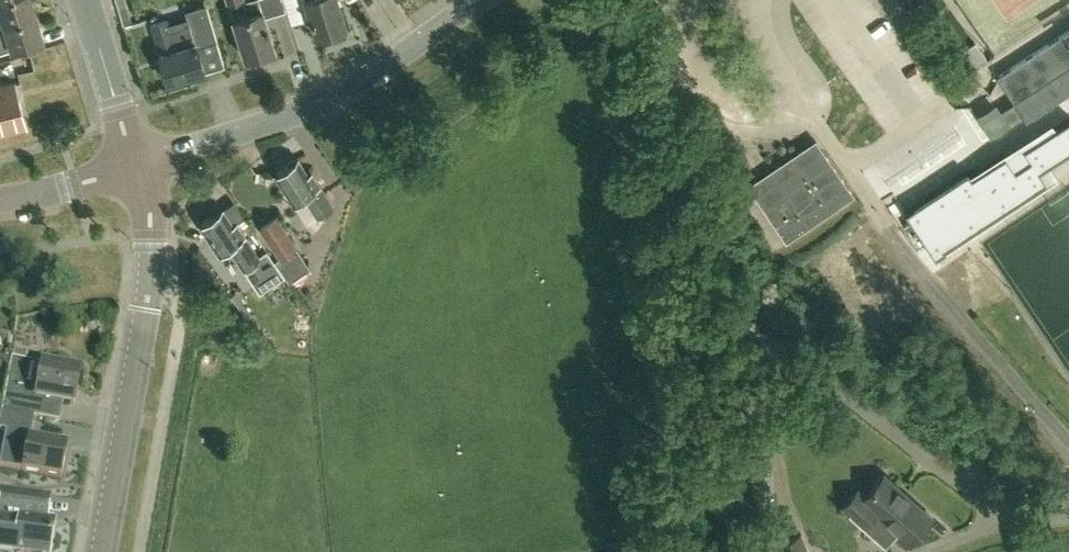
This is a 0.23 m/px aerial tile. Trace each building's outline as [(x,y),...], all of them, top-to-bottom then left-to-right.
[(31,0),(0,0),(0,14),(2,14),(4,23),(35,14),(31,0)] [(275,47),(262,8),(260,0),(228,0),(229,4),(230,4),(235,17),(233,18),(245,57),(275,47)] [(316,34),(320,33),(322,37),(341,32),(339,27),(345,25),(338,0),(306,0),(316,34)] [(168,81),(205,69),(197,46),(218,40),(207,7),(186,13),(188,20),(169,25),(167,19),(152,24),(161,52),(159,52),(168,81)] [(35,14),(4,23),(9,38),(0,41),(0,52),(43,39),(35,14)] [(1003,72),(997,76),(998,79),(1025,121),(1068,94),(1068,30),(1003,72)] [(967,48),(963,51),(968,59),(974,67),(986,58),(974,42),(972,44),(967,48)] [(15,82),(0,86),(0,134),(26,127),(15,82)] [(1025,148),(1028,152),(1049,184),(1068,171),(1068,164),(1064,156),(1068,153),(1068,120),(1025,148)] [(786,241),(853,196),(822,150),(805,147),(748,186),(786,241)] [(304,195),(318,216),(334,205),(311,172),(308,174),(298,158),(274,173),(293,202),(304,195)] [(229,245),(244,266),(259,255),(236,222),(233,224),(222,208),(199,224),(218,252),(229,245)] [(937,245),(956,233),(948,221),(942,210),(923,222),(937,245)] [(296,246),(276,215),(259,226),(279,257),(274,261),(290,284),(310,269),(296,246)] [(300,320),(299,332),(308,332),(309,321),(300,320)] [(13,351),(2,411),(34,416),(38,416),(39,415),(42,397),(74,404),(81,370),(42,363),(26,360),(27,353),(13,351)] [(0,463),(0,466),(60,476),(66,446),(30,439),(34,416),(2,411),(1,415),(0,420),(0,428),(6,429),(3,444),(0,463)] [(858,493),(845,507),(864,526),(875,535),(886,523),(895,532),(891,536),(906,549),(932,519),(884,476),(863,499),(858,493)] [(13,550),(28,551),(50,551),(55,521),(32,518),(33,508),(35,493),(7,490),(0,489),(0,551),(13,551),(13,550)] [(801,534),(761,550),(762,551),(808,551),(801,534)]
